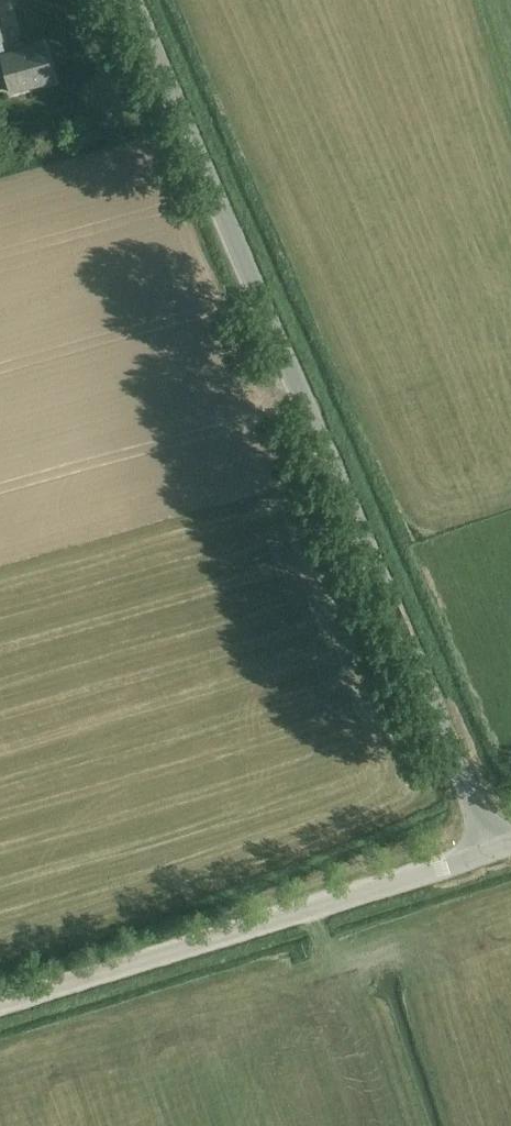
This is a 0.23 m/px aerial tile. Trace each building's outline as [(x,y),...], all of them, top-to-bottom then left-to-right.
[(3,74),(9,93),(53,81),(43,45),(3,56),(0,47),(0,75),(3,74)]
